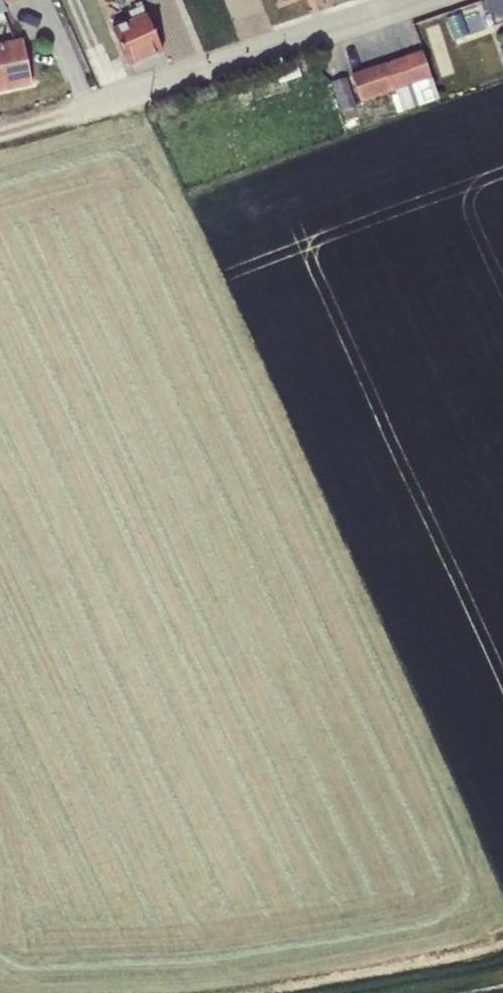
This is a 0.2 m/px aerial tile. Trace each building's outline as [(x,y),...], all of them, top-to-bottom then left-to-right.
[(6,12),(3,5),(14,0),(0,0),(0,14),(6,12)] [(484,0),(493,26),(502,23),(502,0),(485,0),(484,0)] [(115,25),(112,29),(128,66),(161,52),(140,3),(134,5),(136,10),(128,13),(131,22),(125,20),(115,25)] [(0,43),(0,90),(31,84),(22,39),(0,43)] [(421,52),(350,76),(359,102),(363,104),(377,99),(377,96),(394,91),(395,94),(390,96),(396,114),(438,100),(421,52)] [(347,78),(331,83),(340,112),(355,107),(347,78)]
